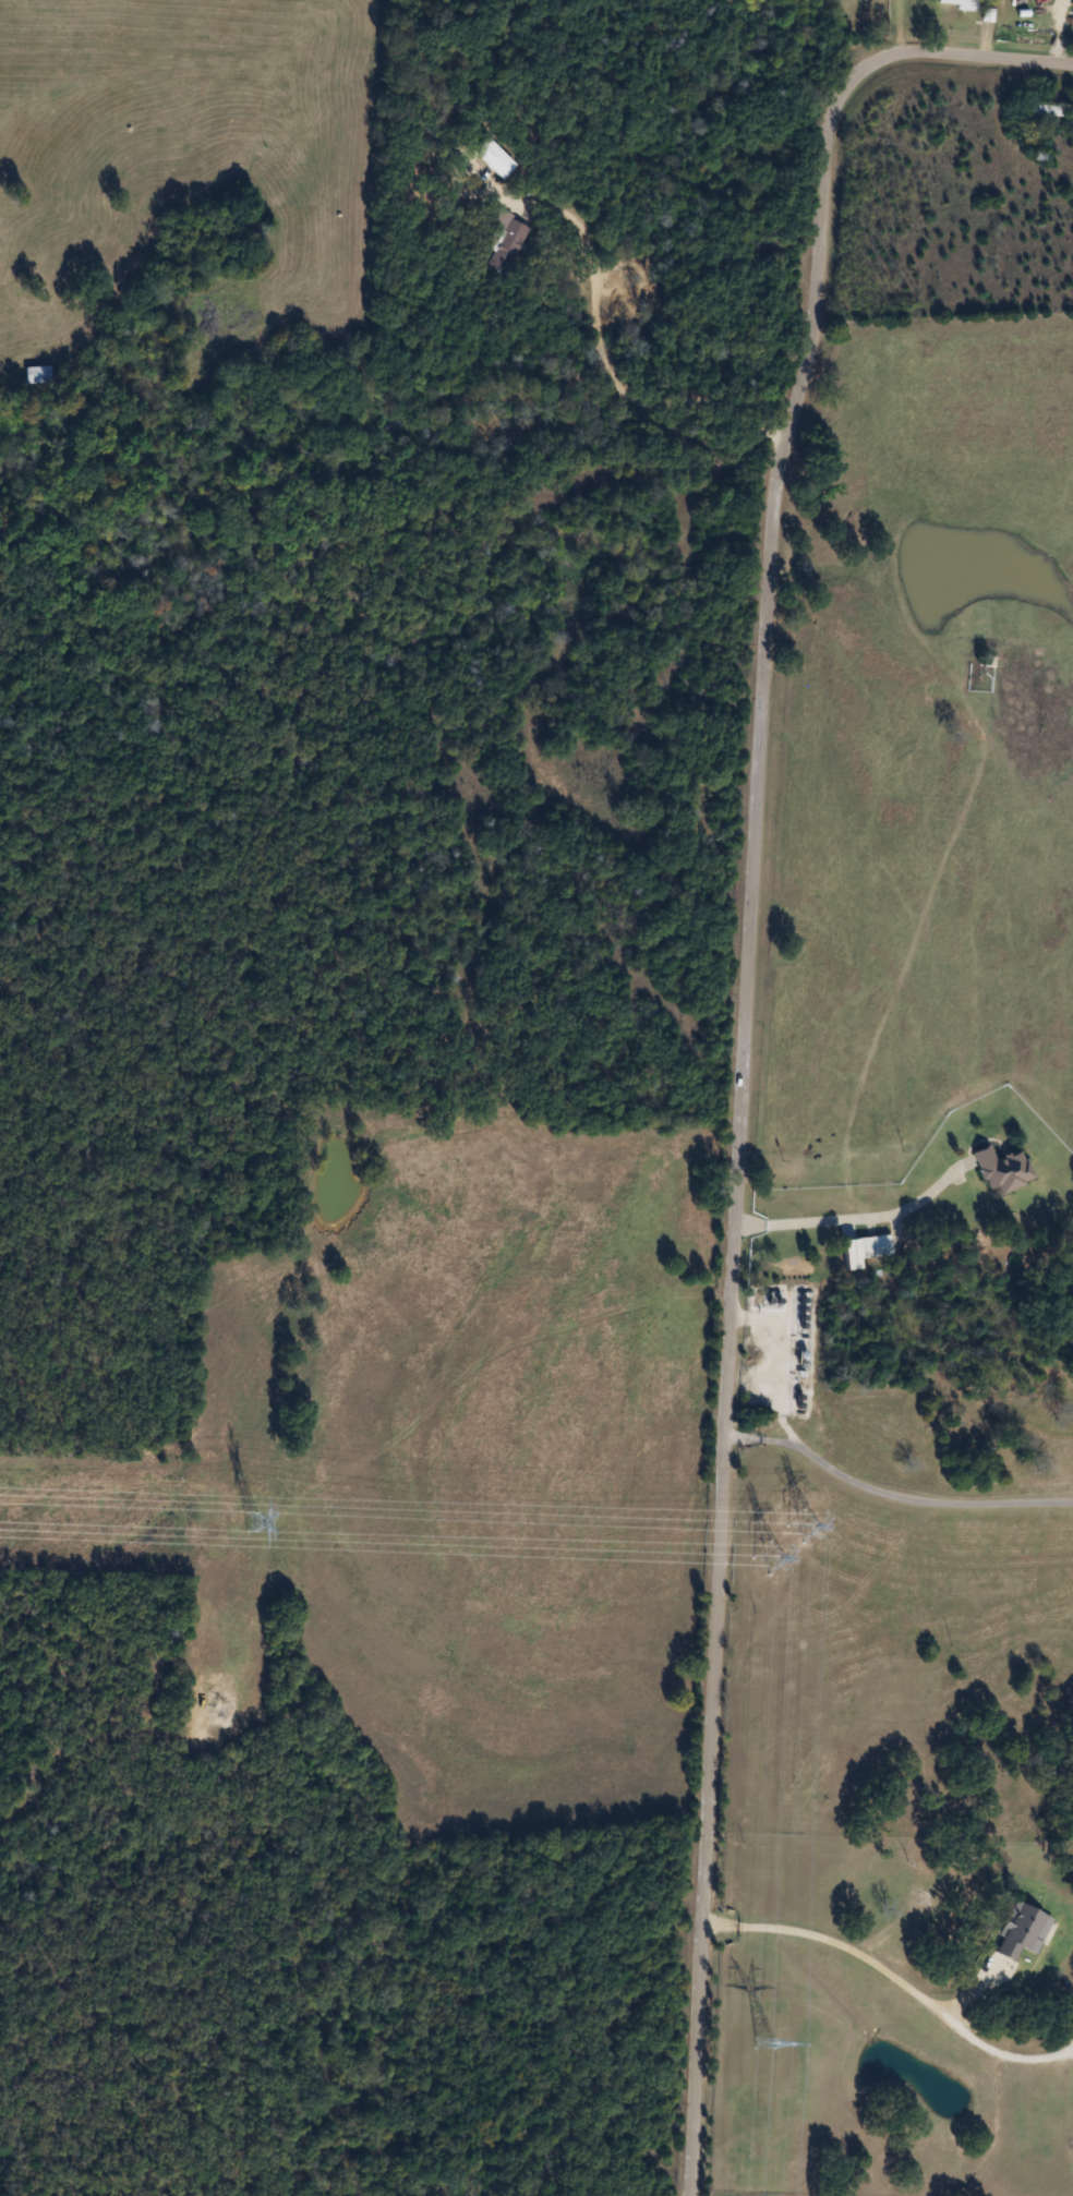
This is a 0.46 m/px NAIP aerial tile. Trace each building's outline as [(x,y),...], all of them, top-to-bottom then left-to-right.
[(938,5),(956,5),(956,11),(978,11),(978,0),(938,0),(938,5)] [(1065,115),(1065,105),(1025,105),(1025,115),(1065,115)] [(503,180),(518,165),(488,136),(474,150),(503,180)] [(507,275),(533,223),(502,208),(495,223),(507,229),(488,266),(507,275)] [(51,384),(51,367),(27,367),(27,384),(51,384)] [(1035,1181),(1023,1150),(995,1161),(989,1146),(973,1153),(988,1191),(997,1187),(1000,1195),(1035,1181)] [(890,1258),(890,1237),(859,1237),(859,1258),(890,1258)]
